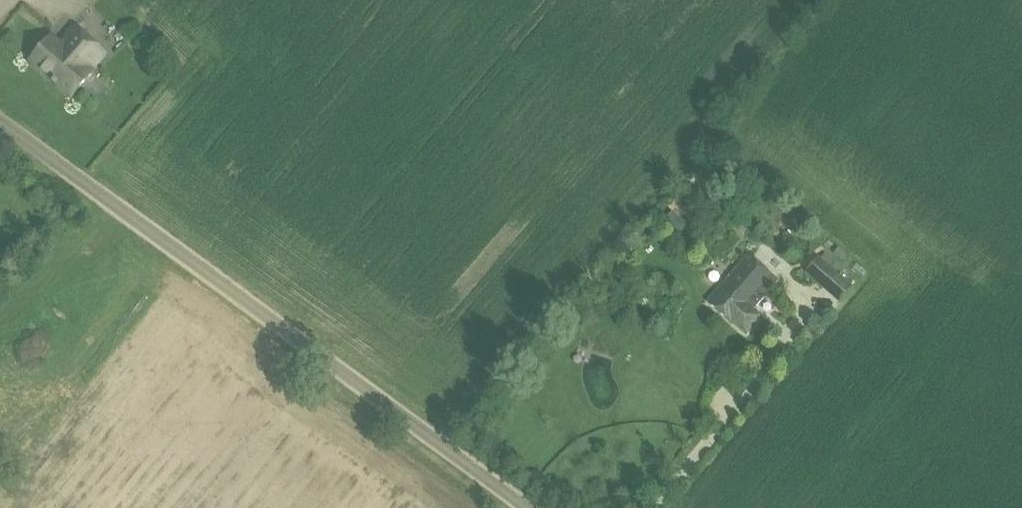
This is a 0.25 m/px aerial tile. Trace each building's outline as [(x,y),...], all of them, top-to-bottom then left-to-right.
[(72,25),(51,50),(46,46),(33,61),(73,94),(91,73),(90,72),(106,53),(72,25)] [(680,233),(688,224),(673,211),(665,220),(680,233)] [(805,271),(840,301),(854,285),(834,269),(839,263),(826,251),(821,258),(818,255),(805,271)] [(708,301),(747,334),(763,315),(754,308),(779,279),(749,253),(708,301)]
